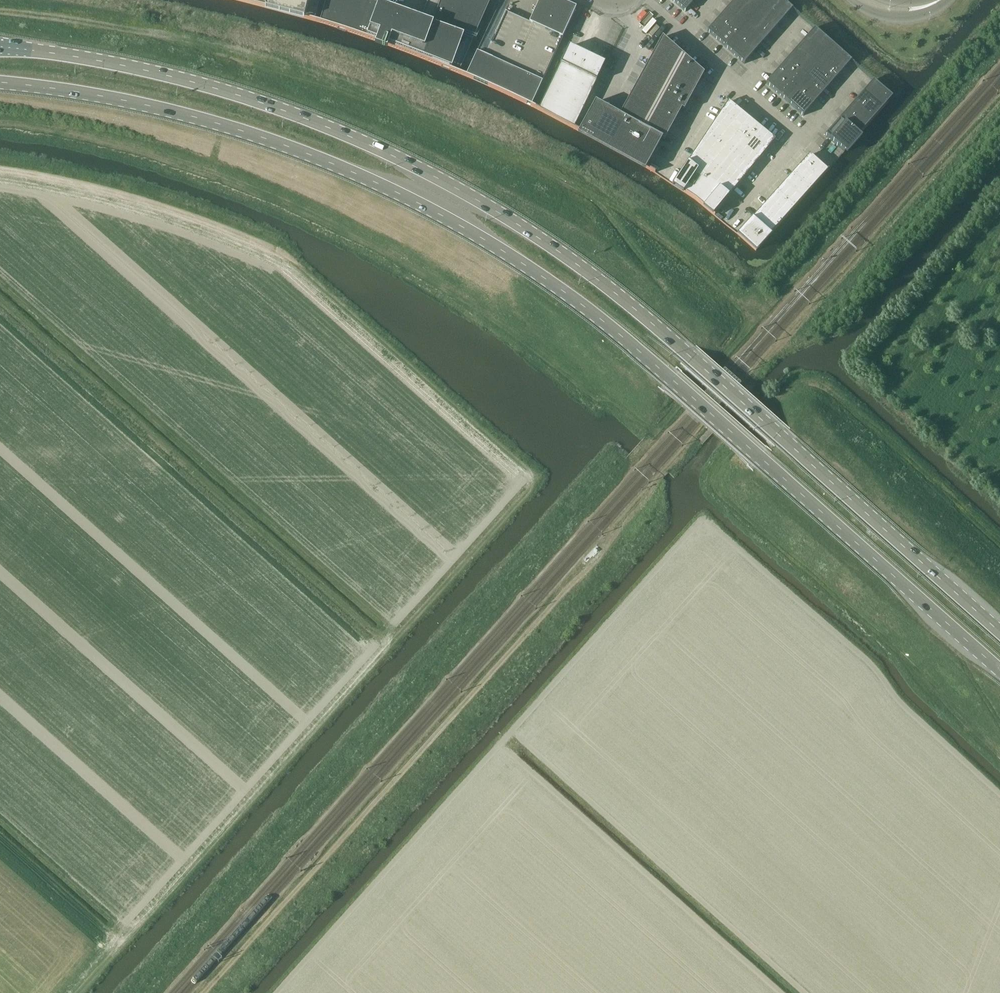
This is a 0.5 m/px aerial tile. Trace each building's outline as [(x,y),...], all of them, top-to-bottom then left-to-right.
[(266,7),(267,8),(266,11),(277,14),(304,21),(306,13),(309,0),(235,0),(266,7)] [(321,19),(375,37),(374,41),(387,46),(388,42),(451,66),(452,63),(460,67),(490,0),(441,0),(432,25),(378,5),(380,0),(326,0),(321,19)] [(485,56),(477,52),(466,75),(463,74),(462,75),(499,91),(535,108),(535,107),(532,105),(576,7),(560,0),(540,0),(529,22),(505,11),(485,56)] [(685,12),(696,0),(672,0),(685,12)] [(782,0),(734,0),(707,31),(744,64),(793,9),(782,0)] [(852,61),(814,29),(767,83),(804,115),(852,61)] [(668,83),(683,56),(662,37),(645,70),(668,83)] [(605,64),(569,46),(539,109),(535,107),(535,108),(534,109),(578,130),(578,129),(574,128),(605,64)] [(693,94),(704,74),(683,56),(668,83),(660,98),(681,110),(684,111),(693,94)] [(660,98),(668,83),(645,70),(636,85),(660,98)] [(892,97),(873,80),(825,135),(844,152),(892,97)] [(651,114),(660,98),(636,85),(628,101),(651,114)] [(681,110),(660,98),(651,114),(673,125),(681,110)] [(643,130),(651,114),(628,101),(620,116),(619,117),(643,130)] [(619,117),(620,116),(615,113),(603,106),(595,102),(580,130),(578,135),(591,142),(600,147),(601,148),(602,148),(619,117)] [(728,102),(720,115),(744,131),(748,125),(752,121),(728,102)] [(673,125),(651,114),(643,130),(662,140),(664,141),(673,125)] [(720,115),(713,125),(737,141),(744,131),(720,115)] [(655,153),(662,140),(643,130),(619,117),(602,148),(645,171),(647,168),(655,153)] [(748,125),(744,131),(767,150),(775,140),(752,121),(748,125)] [(713,125),(706,135),(730,151),(737,141),(713,125)] [(744,131),(737,141),(759,159),(767,150),(744,131)] [(706,135),(700,145),(723,160),(730,151),(706,135)] [(737,141),(730,151),(751,168),(759,159),(737,141)] [(700,145),(693,155),(716,170),(723,160),(700,145)] [(730,151),(723,160),(744,177),(751,168),(730,151)] [(693,155),(686,165),(709,180),(716,170),(693,155)] [(810,155),(801,165),(819,181),(828,170),(827,171),(810,155)] [(723,160),(716,170),(736,187),(744,177),(723,160)] [(672,184),(695,199),(709,180),(686,165),(674,184),(672,184)] [(801,165),(792,174),(810,190),(819,181),(801,165)] [(716,170),(709,180),(729,196),(736,187),(716,170)] [(792,174),(784,183),(802,199),(810,190),(792,174)] [(709,180),(695,199),(704,207),(715,215),(714,214),(729,196),(709,180)] [(784,183),(776,192),(794,208),(802,199),(784,183)] [(776,192),(768,201),(786,217),(794,208),(776,192)] [(768,201),(760,210),(778,226),(786,217),(768,201)] [(760,210),(752,219),(770,235),(778,226),(760,210)] [(737,233),(737,234),(753,248),(756,251),(770,235),(752,219),(738,234),(737,233)]
